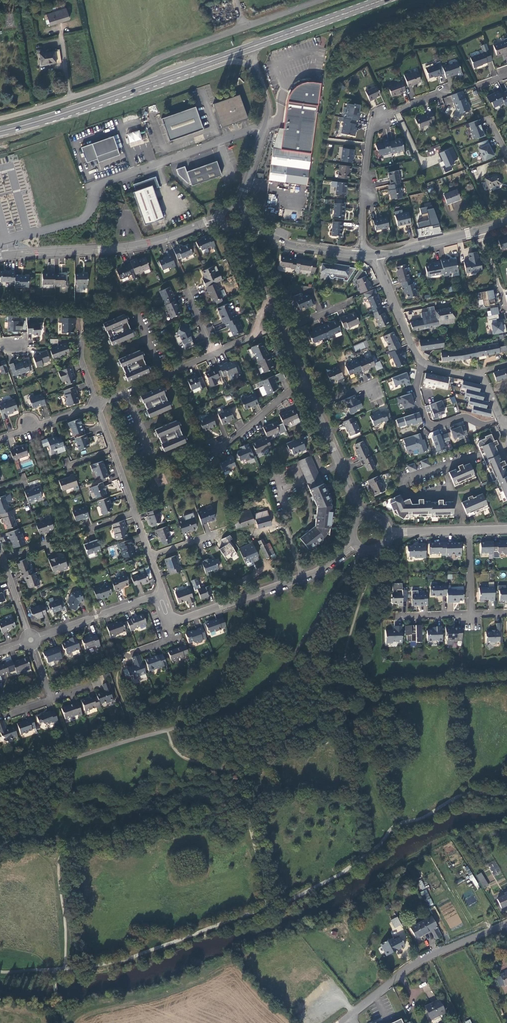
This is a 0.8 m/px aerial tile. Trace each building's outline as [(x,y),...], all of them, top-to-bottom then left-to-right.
[(51,10),(52,13),(65,9),(64,5),(51,10)] [(65,9),(52,13),(46,15),(48,21),(50,26),(69,20),(65,9)] [(505,53),(506,53),(506,46),(505,41),(503,37),(500,38),(502,42),(493,45),(497,55),(504,52),(505,53)] [(479,65),(492,60),(486,43),(480,45),(483,52),(470,57),(473,68),(479,66),(479,65)] [(61,63),(59,51),(39,54),(41,65),(55,63),(55,64),(61,63)] [(441,66),(445,77),(450,76),(449,75),(456,73),(457,75),(459,76),(462,75),(458,62),(446,66),(445,64),(441,66)] [(425,68),(429,78),(437,75),(437,76),(441,74),(437,64),(425,68)] [(420,81),(417,71),(411,73),(408,73),(404,75),(408,87),(412,85),(412,84),(420,81)] [(402,92),(405,91),(402,81),(399,83),(398,82),(388,86),(391,95),(395,94),(396,95),(402,92)] [(284,127),(281,149),(273,148),(268,181),(307,186),(320,83),(312,82),(306,82),(301,84),(296,87),(291,91),(289,96),(287,102),(284,127)] [(381,95),(376,86),(365,91),(369,101),(373,99),(373,98),(381,95)] [(462,91),(451,95),(453,102),(455,108),(456,107),(457,110),(456,110),(453,115),(460,118),(463,112),(470,109),(468,102),(466,103),(462,91)] [(503,92),(499,94),(498,91),(486,97),(489,103),(491,102),(494,107),(503,103),(505,106),(506,105),(506,101),(503,92)] [(247,119),(239,95),(213,104),(221,128),(247,119)] [(345,113),(344,118),(351,119),(356,120),(358,121),(359,116),(357,115),(359,105),(353,104),(353,105),(348,104),(347,107),(348,109),(347,113),(345,113)] [(195,107),(161,119),(169,141),(203,130),(195,107)] [(432,123),(436,122),(433,113),(429,114),(429,116),(416,120),(417,124),(419,125),(420,129),(422,129),(424,129),(425,127),(433,125),(432,123)] [(351,119),(344,118),(343,121),(345,122),(344,127),(343,127),(341,133),(355,135),(356,131),(353,131),(354,126),(356,120),(351,119)] [(477,138),(485,136),(483,131),(478,120),(468,123),(472,132),(471,133),(473,139),(477,137),(477,138)] [(284,127),(279,128),(273,148),(281,149),(284,127)] [(138,130),(126,134),(129,143),(141,139),(138,130)] [(143,139),(146,138),(145,134),(141,135),(142,139),(129,143),(130,147),(144,143),(143,139)] [(117,135),(113,137),(116,146),(121,145),(117,135)] [(116,146),(113,137),(81,148),(86,163),(97,160),(98,163),(119,156),(116,146)] [(389,142),(388,138),(383,139),(384,143),(376,144),(377,149),(378,149),(379,154),(383,153),(383,155),(388,154),(388,152),(391,152),(389,142)] [(391,152),(391,153),(404,150),(402,139),(389,142),(391,152)] [(487,140),(478,143),(480,148),(479,148),(481,153),(480,154),(483,160),(495,154),(492,150),(491,150),(489,148),(491,147),(487,140)] [(427,148),(430,156),(434,154),(433,151),(440,148),(439,144),(427,148)] [(343,148),(341,161),(352,162),(354,149),(343,148)] [(452,148),(449,150),(454,161),(458,160),(452,148)] [(448,149),(439,153),(445,167),(450,165),(455,163),(454,161),(449,150),(448,149)] [(216,162),(186,172),(190,183),(191,186),(221,176),(216,162)] [(351,166),(340,164),(338,178),(348,179),(349,171),(351,171),(351,166)] [(186,172),(184,167),(176,170),(178,175),(187,184),(190,183),(186,172)] [(399,182),(400,182),(398,170),(388,172),(390,184),(399,182)] [(484,178),(488,189),(501,183),(497,173),(484,178)] [(159,187),(155,177),(133,185),(135,192),(133,193),(144,225),(163,219),(153,189),(159,187)] [(344,182),(334,181),(333,196),(343,197),(344,182)] [(400,187),(399,182),(390,184),(388,185),(391,198),(397,197),(397,198),(402,197),(401,192),(403,192),(402,186),(400,187)] [(443,194),(447,204),(460,199),(456,189),(443,194)] [(274,194),(268,196),(270,204),(277,201),(274,194)] [(121,211),(124,205),(116,202),(114,208),(121,211)] [(333,203),(333,216),(343,217),(343,211),(342,211),(342,203),(333,203)] [(395,215),(397,226),(410,222),(408,212),(395,215)] [(413,215),(417,232),(429,229),(429,231),(432,231),(429,221),(419,223),(418,221),(421,221),(420,216),(418,216),(417,214),(413,215)] [(374,220),(376,229),(388,226),(386,217),(374,220)] [(344,236),(344,222),(332,221),(332,236),(344,236)] [(212,249),(216,248),(211,236),(207,237),(206,236),(203,238),(203,239),(196,242),(198,247),(201,246),(202,250),(211,247),(212,249)] [(498,241),(501,249),(506,248),(506,238),(498,241)] [(177,248),(173,250),(177,259),(181,257),(182,259),(193,254),(189,245),(182,248),(182,247),(178,249),(177,248)] [(470,269),(470,271),(476,270),(477,271),(481,270),(479,258),(477,258),(475,251),(467,253),(468,259),(469,263),(465,261),(463,261),(465,270),(470,269)] [(176,266),(171,255),(167,256),(167,257),(158,261),(162,270),(169,268),(171,268),(176,266)] [(295,268),(297,260),(293,259),(293,258),(286,257),(281,256),(279,266),(291,268),(291,269),(295,270),(295,268)] [(136,259),(130,261),(131,263),(135,274),(136,274),(149,269),(147,263),(148,263),(145,258),(137,261),(136,259)] [(301,259),(297,258),(297,260),(295,268),(299,269),(299,270),(310,271),(310,273),(315,274),(316,263),(312,263),(312,261),(301,260),(301,259)] [(444,259),(440,260),(440,261),(442,273),(443,276),(448,275),(448,273),(452,272),(453,273),(456,273),(457,271),(455,259),(452,259),(451,259),(445,260),(444,259)] [(433,263),(430,264),(434,275),(435,275),(436,273),(438,274),(442,273),(440,261),(432,262),(433,263)] [(131,275),(135,274),(131,263),(127,265),(123,267),(123,268),(116,271),(120,279),(131,275)] [(334,277),(336,264),(334,264),(334,265),(322,264),(321,266),(320,267),(320,268),(321,269),(321,272),(324,273),(324,274),(328,275),(330,278),(333,279),(334,277)] [(349,266),(336,264),(334,277),(344,279),(344,280),(347,281),(355,269),(349,268),(349,266)] [(434,275),(430,264),(429,264),(429,265),(424,266),(426,276),(434,275)] [(397,275),(399,283),(401,283),(409,280),(404,265),(396,267),(398,274),(397,275)] [(218,282),(222,280),(220,276),(217,277),(213,267),(202,271),(203,275),(205,276),(205,278),(202,279),(206,288),(218,282)] [(359,269),(353,278),(356,280),(359,287),(358,289),(360,294),(372,289),(370,285),(369,285),(366,277),(367,276),(365,271),(364,272),(359,269)] [(88,270),(75,270),(75,281),(78,281),(87,281),(88,281),(88,270)] [(15,271),(10,271),(6,271),(0,271),(0,277),(0,281),(10,282),(10,284),(15,285),(15,275),(15,271)] [(15,285),(15,287),(28,287),(29,276),(19,276),(19,275),(15,275),(15,285)] [(55,285),(55,275),(42,275),(42,286),(55,286),(55,285)] [(65,275),(55,275),(55,285),(60,285),(60,287),(68,287),(68,281),(65,281),(65,275)] [(412,284),(411,280),(409,280),(401,283),(402,287),(401,287),(403,293),(403,292),(405,292),(406,294),(407,299),(417,296),(415,290),(414,290),(413,284),(412,284)] [(220,286),(218,282),(206,288),(208,292),(208,291),(210,295),(211,295),(214,302),(215,301),(217,304),(223,302),(221,298),(223,298),(222,297),(226,295),(224,290),(220,292),(218,287),(220,286)] [(162,301),(164,305),(165,305),(175,301),(169,288),(160,291),(164,300),(162,301)] [(372,314),(382,310),(380,306),(382,306),(380,301),(379,302),(376,295),(376,293),(375,289),(364,294),(366,298),(367,299),(372,309),(370,310),(372,314)] [(492,289),(477,292),(478,299),(481,299),(482,305),(483,306),(484,306),(486,307),(494,305),(493,300),(494,300),(493,298),(493,296),(492,296),(491,293),(493,293),(492,289)] [(310,305),(314,303),(311,296),(309,297),(309,296),(306,295),(303,297),(302,293),(301,293),(292,297),(294,301),(295,300),(297,305),(299,309),(304,307),(305,309),(310,307),(310,305)] [(178,309),(175,301),(165,305),(171,318),(182,314),(180,309),(178,309)] [(237,318),(237,317),(235,313),(234,314),(231,309),(233,308),(231,303),(228,304),(217,309),(222,319),(221,319),(223,324),(225,323),(237,318)] [(452,307),(446,308),(420,313),(422,320),(409,323),(411,331),(437,326),(436,322),(455,318),(452,307)] [(498,314),(496,307),(489,309),(490,315),(497,314),(498,314)] [(383,313),(382,310),(372,314),(373,318),(375,317),(380,328),(389,324),(384,313),(383,313)] [(343,316),(339,318),(344,329),(348,327),(348,328),(360,323),(355,313),(348,316),(348,315),(344,317),(343,316)] [(497,318),(497,314),(490,315),(487,316),(488,324),(489,324),(490,329),(491,329),(492,334),(505,331),(504,328),(503,324),(501,325),(500,322),(496,323),(495,319),(497,318)] [(127,322),(127,320),(125,317),(124,315),(115,319),(115,320),(111,321),(103,324),(106,332),(109,338),(109,339),(111,344),(112,346),(119,343),(119,342),(126,339),(126,340),(134,337),(133,334),(130,329),(129,329),(127,330),(126,327),(127,325),(126,323),(127,322)] [(18,316),(7,316),(7,321),(8,321),(8,331),(11,331),(14,333),(17,333),(18,329),(18,316)] [(75,323),(75,318),(59,318),(59,323),(62,323),(61,333),(67,333),(67,334),(72,334),(73,330),(73,327),(72,325),(72,323),(75,323)] [(243,331),(237,318),(225,323),(227,328),(229,327),(233,336),(243,331)] [(325,324),(321,326),(326,337),(327,340),(327,341),(335,337),(334,334),(341,331),(337,321),(330,324),(329,323),(325,325),(325,324)] [(27,323),(27,334),(33,334),(34,335),(39,335),(40,334),(40,324),(33,325),(32,323),(27,323)] [(186,340),(191,338),(190,336),(191,336),(188,329),(187,328),(187,327),(180,324),(176,335),(180,336),(182,340),(185,339),(186,340)] [(326,337),(321,326),(315,328),(315,330),(313,331),(309,332),(312,341),(315,342),(321,339),(322,342),(327,340),(326,337)] [(393,332),(382,337),(384,342),(385,341),(388,348),(387,348),(388,353),(400,348),(401,347),(399,343),(399,344),(397,340),(396,340),(393,332)] [(441,338),(418,342),(420,351),(443,347),(441,338)] [(353,346),(355,352),(369,346),(366,340),(353,346)] [(497,340),(475,344),(476,347),(477,356),(499,352),(506,351),(506,345),(498,347),(497,340)] [(257,361),(269,356),(267,352),(266,352),(264,349),(262,343),(251,347),(251,349),(253,353),(254,354),(257,361)] [(66,344),(50,349),(53,359),(64,356),(63,354),(69,352),(66,344)] [(388,353),(389,357),(391,356),(396,368),(405,364),(403,359),(402,356),(404,355),(403,351),(402,352),(400,348),(388,353)] [(33,358),(37,367),(43,365),(42,364),(50,361),(46,351),(41,353),(42,355),(33,358)] [(126,358),(125,357),(118,360),(119,362),(121,365),(122,368),(122,367),(123,370),(125,374),(125,376),(127,380),(128,381),(136,378),(136,377),(140,375),(141,376),(149,372),(148,370),(146,365),(145,365),(144,363),(141,362),(140,359),(142,358),(143,358),(141,353),(140,351),(133,354),(132,353),(133,355),(126,358)] [(271,360),(269,356),(257,361),(258,366),(261,365),(264,373),(273,369),(272,366),(270,361),(271,360)] [(362,371),(363,372),(367,370),(366,369),(375,365),(371,357),(364,359),(362,358),(358,360),(362,371)] [(358,360),(357,359),(353,361),(352,363),(346,366),(349,375),(358,371),(358,372),(362,371),(358,360)] [(2,374),(8,372),(4,361),(0,362),(0,369),(2,374)] [(13,363),(9,365),(13,376),(25,372),(25,374),(30,372),(27,361),(14,365),(13,363)] [(224,363),(218,366),(223,375),(223,377),(227,375),(228,376),(238,372),(239,375),(241,374),(236,361),(233,362),(233,361),(225,365),(224,363)] [(339,379),(343,377),(338,365),(334,367),(333,370),(327,372),(330,382),(339,378),(339,379)] [(223,375),(218,366),(214,367),(215,369),(210,371),(211,372),(205,374),(209,382),(215,379),(219,378),(219,376),(223,375)] [(73,371),(72,367),(58,372),(59,377),(61,376),(63,381),(65,381),(67,385),(75,383),(76,380),(75,378),(73,377),(72,374),(73,374),(72,371),(73,371)] [(493,372),(496,381),(506,378),(506,368),(493,372)] [(391,378),(396,388),(411,382),(406,372),(391,378)] [(446,388),(448,379),(426,374),(423,383),(446,388)] [(206,387),(202,377),(198,379),(197,376),(187,380),(192,390),(200,387),(201,389),(206,387)] [(276,380),(274,376),(261,381),(262,386),(266,395),(269,394),(273,392),(273,391),(275,390),(278,388),(275,385),(276,384),(276,383),(275,380),(276,380)] [(480,393),(482,385),(463,381),(461,387),(467,389),(465,396),(470,397),(468,404),(474,405),(472,413),(490,417),(492,410),(487,409),(488,402),(483,401),(485,394),(480,393)] [(77,394),(74,387),(63,391),(65,395),(64,395),(66,400),(66,402),(67,405),(68,406),(79,402),(76,395),(77,394)] [(165,394),(164,392),(163,388),(162,389),(161,387),(153,390),(154,391),(149,393),(148,392),(140,396),(141,398),(142,401),(143,404),(144,403),(145,406),(148,406),(149,409),(147,410),(146,410),(149,415),(148,415),(149,417),(157,414),(164,410),(164,411),(171,408),(170,406),(168,401),(167,401),(164,394),(165,394)] [(397,397),(398,404),(402,402),(404,409),(415,406),(411,393),(397,397)] [(42,406),(46,405),(43,398),(42,394),(29,399),(33,408),(34,408),(35,408),(35,409),(37,408),(37,407),(38,406),(42,405),(42,406)] [(254,406),(258,404),(254,395),(241,400),(245,410),(250,408),(254,406)] [(357,401),(355,395),(343,400),(347,408),(350,415),(357,412),(357,409),(362,407),(359,400),(357,401)] [(3,419),(7,418),(6,415),(11,413),(11,412),(17,410),(14,399),(10,401),(10,399),(1,402),(2,403),(0,403),(0,411),(3,419)] [(442,401),(425,406),(427,412),(430,411),(433,419),(446,415),(442,401)] [(218,414),(222,425),(228,423),(227,421),(229,420),(234,418),(232,413),(231,414),(229,409),(218,414)] [(369,414),(373,424),(383,419),(384,421),(388,420),(383,409),(379,410),(379,409),(374,411),(375,412),(369,414)] [(284,413),(279,415),(284,427),(289,425),(288,423),(298,418),(295,410),(288,412),(287,411),(284,413)] [(199,420),(203,430),(208,428),(209,430),(211,429),(211,427),(213,426),(216,425),(210,413),(204,416),(204,418),(199,420)] [(398,428),(422,422),(420,413),(396,418),(398,428)] [(353,418),(343,422),(345,426),(346,425),(347,429),(350,436),(360,432),(355,421),(353,418)] [(75,438),(86,435),(83,426),(81,427),(80,424),(81,423),(80,419),(68,423),(70,429),(71,428),(75,438)] [(163,428),(162,427),(155,430),(157,435),(158,437),(159,437),(161,436),(162,439),(162,440),(161,441),(162,444),(161,444),(163,449),(164,451),(173,448),(172,447),(177,445),(177,446),(186,442),(185,440),(183,435),(182,435),(179,428),(180,428),(179,426),(176,421),(170,424),(170,425),(163,428)] [(267,425),(263,427),(267,436),(268,439),(272,437),(271,435),(279,432),(275,422),(271,424),(267,426),(267,425)] [(468,435),(464,425),(451,429),(454,440),(468,435)] [(88,439),(86,434),(86,435),(75,438),(79,450),(90,446),(87,440),(88,439)] [(428,451),(425,439),(422,439),(421,434),(403,438),(407,456),(428,451)] [(441,434),(432,437),(436,452),(445,449),(441,434)] [(478,448),(480,451),(492,446),(490,443),(494,441),(491,434),(485,436),(485,438),(481,440),(480,440),(479,441),(478,442),(478,443),(477,444),(478,446),(478,448)] [(269,448),(271,447),(268,439),(267,436),(263,438),(259,440),(259,441),(256,442),(252,444),(257,454),(263,451),(264,454),(269,452),(267,448),(269,448)] [(66,451),(64,446),(63,443),(61,438),(56,439),(56,437),(53,438),(52,437),(47,439),(41,441),(43,447),(49,445),(51,451),(52,450),(54,451),(57,450),(58,453),(66,451)] [(304,442),(302,437),(291,442),(286,444),(288,448),(291,449),(293,455),(301,451),(302,452),(305,450),(304,446),(303,444),(302,444),(302,443),(304,442)] [(358,457),(360,461),(371,456),(366,446),(365,446),(363,441),(356,444),(355,447),(357,452),(359,457),(358,457)] [(254,458),(248,444),(245,445),(242,446),(244,449),(240,450),(238,451),(237,454),(240,461),(245,458),(246,459),(248,460),(254,458)] [(13,460),(14,461),(18,460),(18,459),(28,455),(25,445),(18,448),(18,447),(14,449),(14,450),(10,451),(13,460)] [(492,446),(480,451),(483,457),(496,452),(493,446),(492,446)] [(483,457),(483,459),(493,481),(494,481),(503,502),(506,500),(506,475),(504,468),(502,469),(501,466),(500,465),(499,466),(498,463),(501,462),(501,461),(497,451),(496,452),(483,457)] [(220,463),(224,474),(228,472),(227,470),(231,468),(231,466),(235,465),(231,456),(227,458),(228,460),(223,462),(220,463)] [(315,526),(312,528),(309,531),(308,529),(304,532),(305,533),(299,538),(309,549),(315,545),(315,544),(317,542),(318,543),(324,538),(328,530),(330,527),(330,522),(331,520),(329,520),(330,516),(331,517),(332,509),(331,508),(331,505),(330,501),(327,494),(327,493),(326,491),(327,491),(319,474),(311,456),(297,462),(306,480),(309,487),(311,494),(313,497),(311,497),(312,501),(314,500),(317,507),(317,508),(316,514),(315,514),(314,518),(316,518),(316,520),(315,526)] [(376,468),(371,456),(360,461),(362,464),(364,463),(365,466),(367,469),(368,471),(376,468)] [(428,459),(421,461),(423,468),(430,466),(428,459)] [(103,478),(108,476),(106,470),(104,469),(103,467),(104,466),(103,461),(91,465),(93,472),(95,471),(97,476),(100,475),(102,475),(103,478)] [(417,470),(414,463),(407,466),(410,473),(417,470)] [(456,469),(448,472),(454,486),(475,477),(469,463),(462,466),(463,470),(461,471),(460,470),(459,470),(456,471),(456,469)] [(78,486),(74,474),(70,475),(70,477),(66,479),(65,478),(59,480),(63,491),(78,486)] [(378,476),(367,481),(369,485),(370,485),(370,486),(371,489),(372,488),(375,495),(385,490),(383,484),(381,484),(378,476)] [(90,488),(92,493),(93,492),(95,498),(106,494),(105,490),(106,489),(105,487),(104,486),(102,483),(98,484),(97,485),(90,488)] [(29,490),(24,491),(29,503),(33,501),(33,500),(43,497),(41,492),(42,492),(40,486),(33,489),(32,490),(29,491),(29,490)] [(469,499),(461,502),(468,517),(471,515),(488,508),(482,493),(475,497),(476,499),(473,500),(473,502),(471,503),(469,499)] [(1,514),(12,510),(10,507),(9,507),(5,495),(0,497),(0,514),(1,514)] [(109,503),(107,498),(97,501),(99,507),(101,507),(102,510),(101,512),(102,514),(104,514),(107,513),(107,512),(112,510),(109,503)] [(408,517),(431,516),(431,517),(453,517),(453,502),(445,502),(445,504),(442,504),(441,504),(441,506),(438,506),(438,502),(430,502),(430,501),(423,501),(422,501),(422,505),(419,505),(419,504),(418,504),(411,504),(411,506),(406,506),(406,505),(410,503),(410,502),(405,504),(406,504),(404,505),(403,501),(401,498),(394,501),(390,503),(389,503),(393,510),(395,509),(398,515),(403,518),(408,518),(408,517)] [(84,519),(89,518),(85,507),(72,511),(75,521),(83,518),(84,519)] [(157,509),(147,512),(148,517),(150,517),(150,519),(149,519),(151,525),(154,526),(157,524),(157,523),(160,522),(161,520),(160,517),(161,515),(160,512),(158,513),(157,509)] [(198,512),(202,524),(207,522),(207,521),(209,520),(211,521),(214,520),(214,518),(213,515),(214,513),(212,509),(207,511),(205,510),(198,512)] [(250,509),(236,514),(241,527),(254,522),(254,521),(253,521),(251,515),(250,509)] [(15,514),(14,510),(12,510),(1,514),(3,518),(2,518),(4,522),(5,522),(7,529),(17,526),(13,515),(15,514)] [(251,515),(253,521),(254,521),(256,521),(269,517),(267,511),(251,515)] [(179,522),(183,534),(187,532),(187,531),(190,530),(192,531),(197,529),(197,527),(196,523),(196,521),(195,517),(179,522)] [(258,528),(271,525),(269,517),(256,521),(258,528)] [(36,524),(40,534),(44,533),(44,535),(49,533),(49,531),(53,530),(54,527),(50,519),(36,524)] [(126,524),(124,520),(113,524),(114,528),(113,528),(115,534),(114,535),(116,539),(117,540),(127,536),(125,530),(126,527),(125,525),(126,524)] [(171,538),(167,526),(156,530),(158,534),(159,534),(162,541),(171,538)] [(19,529),(8,533),(10,539),(11,539),(13,542),(12,542),(14,548),(20,546),(21,544),(26,542),(23,536),(22,536),(19,529)] [(219,549),(226,560),(232,557),(234,560),(239,557),(229,541),(233,539),(230,535),(221,540),(225,546),(219,549)] [(87,555),(101,551),(100,550),(96,538),(89,541),(90,543),(84,545),(87,555)] [(131,543),(130,539),(120,543),(121,547),(122,547),(123,550),(121,553),(123,556),(124,557),(128,556),(129,557),(135,555),(133,550),(132,551),(131,548),(133,547),(132,543),(131,543)] [(270,556),(274,554),(272,551),(269,552),(266,545),(262,539),(258,541),(261,547),(260,547),(265,558),(270,555),(270,556)] [(493,553),(497,553),(499,554),(502,554),(504,555),(506,555),(506,541),(503,541),(503,542),(500,542),(500,543),(492,544),(493,553)] [(453,542),(445,543),(446,555),(446,556),(449,556),(451,554),(454,555),(456,556),(461,556),(460,543),(453,544),(453,542)] [(492,544),(492,542),(487,542),(487,543),(480,543),(481,554),(488,554),(488,555),(493,554),(493,553),(492,544)] [(240,549),(246,564),(252,562),(250,559),(258,556),(252,543),(240,549)] [(446,555),(445,543),(440,543),(440,544),(429,544),(429,554),(441,554),(441,555),(446,555)] [(426,558),(425,544),(418,544),(419,547),(417,547),(414,545),(413,547),(407,547),(407,552),(409,553),(408,558),(413,558),(415,559),(426,558)] [(57,555),(48,558),(51,567),(52,571),(57,569),(60,571),(63,570),(63,571),(68,569),(65,558),(63,558),(60,557),(58,557),(57,555)] [(169,570),(170,574),(182,570),(181,566),(179,567),(177,562),(178,561),(176,555),(165,559),(168,566),(167,566),(168,571),(169,570)] [(18,564),(23,577),(25,576),(34,573),(32,569),(30,569),(26,559),(20,561),(21,563),(18,564)] [(209,559),(202,561),(202,563),(207,575),(211,574),(210,571),(213,570),(214,571),(217,570),(218,568),(219,568),(217,565),(220,564),(218,559),(216,560),(213,561),(212,559),(209,560),(209,559)] [(132,577),(135,585),(138,584),(139,585),(144,583),(145,584),(150,582),(146,572),(132,577)] [(39,585),(35,573),(34,573),(25,576),(27,581),(28,581),(28,583),(28,584),(29,588),(30,588),(39,585)] [(111,579),(115,592),(121,590),(120,587),(129,584),(125,574),(111,579)] [(240,580),(244,586),(253,581),(251,577),(250,578),(248,575),(240,580)] [(208,595),(213,593),(211,589),(210,585),(206,587),(205,586),(200,588),(197,579),(191,581),(195,591),(198,590),(201,599),(205,598),(205,597),(208,596),(208,595)] [(96,597),(97,600),(101,598),(101,599),(106,598),(105,597),(111,595),(112,593),(109,583),(104,585),(102,587),(97,588),(97,586),(93,588),(96,597)] [(392,595),(391,595),(392,599),(391,600),(391,603),(392,604),(398,604),(399,606),(403,606),(402,602),(402,600),(407,600),(407,587),(402,588),(402,583),(392,584),(393,595),(392,595)] [(446,590),(446,585),(442,585),(442,586),(430,587),(431,596),(437,595),(437,596),(442,596),(442,595),(447,595),(446,590)] [(494,601),(494,587),(479,588),(479,600),(489,599),(489,601),(494,601)] [(188,604),(194,602),(190,588),(176,592),(176,593),(179,603),(184,601),(187,600),(188,604)] [(84,601),(81,590),(72,593),(68,602),(72,604),(70,607),(76,611),(78,608),(79,608),(80,605),(79,604),(80,602),(84,601)] [(447,595),(447,603),(457,603),(457,601),(462,601),(463,600),(463,590),(456,591),(456,590),(451,590),(446,590),(447,595)] [(499,591),(499,601),(505,601),(505,603),(506,603),(506,591),(499,591)] [(423,605),(427,605),(427,594),(422,594),(422,596),(412,596),(412,606),(417,606),(417,605),(419,605),(419,606),(423,606),(423,605)] [(65,605),(62,597),(54,600),(54,601),(49,603),(49,605),(50,610),(52,609),(53,612),(62,609),(62,608),(61,606),(65,605)] [(43,616),(47,614),(43,605),(30,610),(32,615),(31,618),(36,620),(37,618),(38,617),(39,619),(44,617),(43,616)] [(131,620),(128,621),(131,632),(135,630),(135,629),(146,624),(143,615),(131,619),(131,620)] [(3,633),(6,632),(6,631),(10,630),(9,629),(15,627),(16,625),(13,618),(0,622),(0,626),(3,633)] [(225,626),(223,618),(217,620),(217,619),(208,622),(208,623),(205,624),(207,631),(209,631),(209,633),(215,631),(215,632),(221,630),(221,629),(223,628),(225,626)] [(122,622),(107,627),(111,639),(116,638),(115,636),(126,632),(122,622)] [(501,641),(501,623),(496,623),(496,630),(491,631),(491,632),(488,632),(488,634),(485,634),(485,643),(489,643),(492,646),(494,646),(494,643),(499,643),(499,641),(501,641)] [(422,642),(421,625),(415,625),(415,628),(413,628),(413,625),(405,626),(405,635),(406,635),(406,642),(410,642),(411,641),(416,641),(416,642),(422,642)] [(402,643),(401,626),(395,626),(395,631),(392,631),(391,630),(386,630),(386,643),(392,643),(392,642),(396,642),(398,643),(402,643)] [(206,638),(202,627),(197,629),(197,630),(192,632),(189,633),(189,632),(186,633),(185,634),(188,643),(192,642),(196,644),(198,643),(202,642),(203,640),(206,638)] [(442,642),(441,627),(436,627),(436,628),(436,629),(432,629),(428,629),(427,630),(427,640),(428,642),(431,642),(433,641),(437,641),(438,642),(442,642)] [(462,641),(461,631),(461,627),(456,627),(456,629),(453,629),(452,630),(450,628),(445,628),(445,636),(447,636),(447,640),(452,640),(452,642),(457,642),(457,641),(462,641)] [(100,647),(96,636),(93,637),(91,634),(84,636),(85,639),(82,641),(85,650),(95,646),(96,648),(100,647)] [(80,650),(76,637),(69,640),(69,642),(62,645),(63,650),(65,651),(66,653),(67,655),(68,656),(71,655),(72,653),(80,650)] [(183,656),(188,654),(185,646),(175,649),(175,650),(168,652),(171,662),(183,657),(183,656)] [(62,659),(58,647),(54,649),(54,650),(43,654),(45,659),(47,659),(48,663),(52,661),(54,662),(62,659)] [(162,668),(167,666),(163,655),(158,656),(157,656),(153,657),(153,658),(150,659),(149,658),(145,660),(150,675),(151,674),(150,672),(154,671),(154,670),(161,668),(162,668)] [(139,676),(146,674),(139,656),(132,658),(134,667),(127,669),(130,677),(133,676),(134,680),(139,678),(139,676)] [(16,662),(13,663),(17,675),(21,673),(20,671),(24,670),(26,670),(31,669),(27,658),(20,660),(16,661),(16,662)] [(9,673),(8,668),(7,668),(5,664),(0,666),(0,676),(9,673)] [(101,692),(96,694),(97,697),(100,704),(105,702),(106,704),(115,701),(109,683),(103,685),(103,687),(105,692),(104,693),(103,695),(102,695),(101,692)] [(97,710),(101,708),(100,704),(97,697),(93,698),(93,697),(88,699),(86,700),(86,699),(81,701),(85,712),(96,708),(97,710)] [(82,716),(78,702),(73,704),(74,705),(67,708),(65,707),(64,707),(62,708),(62,710),(65,720),(78,716),(79,717),(82,716)] [(59,724),(54,711),(51,712),(50,712),(45,714),(41,715),(41,716),(37,717),(39,724),(43,722),(43,724),(46,725),(48,724),(49,725),(54,723),(54,725),(59,724)] [(36,728),(32,718),(28,719),(29,721),(22,724),(22,723),(20,723),(17,724),(21,735),(33,730),(32,729),(36,728)] [(14,727),(6,730),(3,722),(3,721),(0,722),(0,733),(1,736),(5,738),(4,741),(10,744),(13,737),(16,736),(17,736),(14,727)] [(494,876),(501,872),(496,861),(489,865),(494,876)] [(465,867),(476,889),(479,887),(468,865),(465,867)] [(480,872),(476,875),(484,887),(488,885),(480,872)] [(421,891),(426,907),(433,905),(427,889),(421,891)] [(500,907),(506,905),(506,892),(504,893),(505,895),(497,898),(500,907)] [(446,920),(451,928),(462,922),(457,913),(446,920)] [(431,930),(436,927),(430,915),(409,926),(415,938),(431,930)] [(400,923),(398,918),(397,916),(391,919),(395,926),(400,923)] [(438,937),(441,935),(436,927),(431,930),(435,938),(438,937)] [(385,939),(392,950),(404,944),(399,936),(394,938),(390,940),(388,937),(385,939)] [(386,953),(392,950),(385,939),(379,942),(386,953)] [(446,1011),(439,999),(425,1006),(431,1018),(440,1013),(441,1014),(446,1011)]
